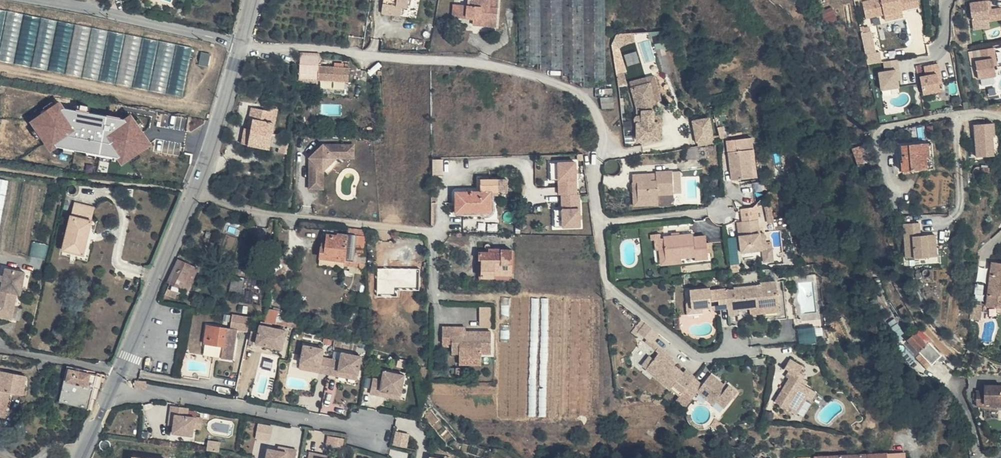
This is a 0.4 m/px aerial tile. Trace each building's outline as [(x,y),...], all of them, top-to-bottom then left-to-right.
[(377,12),(389,14),(389,17),(395,19),(395,15),(401,17),(404,0),(379,0),(377,12)] [(461,3),(452,2),(451,14),(461,15),(461,13),(467,13),(467,16),(472,17),(472,22),(489,25),(492,0),(462,0),(461,3)] [(860,14),(878,10),(896,6),(895,0),(857,0),(860,14)] [(963,14),(980,14),(980,18),(993,17),(993,5),(980,6),(980,0),(962,0),(963,14)] [(896,6),(878,10),(879,16),(897,12),(896,6)] [(185,93),(194,43),(0,10),(0,61),(185,93)] [(616,34),(601,36),(602,43),(617,41),(616,34)] [(647,62),(657,58),(651,39),(640,42),(647,62)] [(990,42),(976,44),(978,55),(971,56),(974,73),(991,71),(990,60),(989,54),(992,53),(990,42)] [(312,70),(313,66),(314,55),(299,53),(296,54),(295,55),(294,69),(312,70)] [(892,55),(878,58),(880,67),(873,69),(876,86),(886,84),(894,83),(892,75),(891,66),(894,66),(892,55)] [(932,58),(918,60),(919,70),(913,71),(916,89),(934,86),(932,78),(931,69),(934,68),(932,58)] [(343,69),(313,66),(312,70),(312,80),(328,82),(328,89),(341,90),(343,69)] [(312,70),(294,69),(294,78),(312,80),(312,70)] [(616,74),(608,76),(610,90),(618,89),(616,74)] [(620,85),(622,89),(640,82),(647,100),(653,98),(644,76),(620,85)] [(656,140),(655,123),(650,124),(650,118),(649,105),(647,100),(640,82),(622,89),(631,110),(631,119),(629,119),(629,121),(628,122),(629,124),(632,124),(632,131),(633,141),(656,140)] [(67,106),(62,100),(32,120),(53,150),(60,146),(119,157),(123,162),(153,142),(133,112),(126,117),(67,106)] [(266,110),(252,108),(247,129),(241,128),(239,140),(243,141),(242,145),(253,147),(253,143),(264,145),(267,122),(265,121),(266,110)] [(696,138),(697,137),(699,142),(711,138),(709,134),(704,117),(691,121),(696,138)] [(986,152),(987,128),(981,128),(981,133),(971,133),(969,151),(986,152)] [(756,144),(755,132),(738,133),(739,145),(729,146),(731,175),(753,173),(751,144),(756,144)] [(345,143),(325,142),(311,156),(311,187),(325,187),(325,169),(336,156),(345,156),(345,143)] [(354,143),(345,143),(345,156),(354,157),(354,143)] [(923,169),(921,143),(894,145),(896,171),(923,169)] [(562,161),(554,161),(554,179),(562,178),(562,161)] [(579,161),(562,161),(562,178),(562,193),(565,193),(565,208),(566,225),(583,225),(582,193),(580,193),(579,161)] [(672,193),(670,170),(655,171),(655,173),(655,180),(651,180),(650,174),(630,176),(631,185),(636,184),(637,201),(656,199),(656,195),(672,193)] [(9,179),(0,178),(0,230),(9,179)] [(752,178),(737,180),(740,207),(741,206),(751,205),(755,199),(752,178)] [(492,191),(501,191),(501,180),(483,180),(483,191),(492,191)] [(32,184),(19,252),(27,253),(40,186),(32,184)] [(492,191),(483,191),(457,191),(457,212),(482,211),(487,214),(490,214),(494,208),(492,204),(492,191)] [(673,204),(672,193),(656,195),(656,199),(657,204),(657,206),(673,204)] [(741,206),(742,219),(758,218),(756,197),(755,199),(751,205),(741,206)] [(94,205),(74,200),(62,248),(82,253),(94,205)] [(565,208),(557,208),(557,225),(566,225),(565,208)] [(742,219),(741,219),(742,232),(737,232),(739,249),(761,247),(758,218),(742,219)] [(928,219),(913,219),(914,253),(922,253),(922,254),(944,254),(943,232),(928,232),(928,219)] [(342,226),(323,223),(322,237),(330,237),(331,234),(341,233),(342,226)] [(358,228),(342,226),(341,233),(331,234),(330,237),(322,237),(321,252),(318,253),(317,258),(353,260),(354,254),(360,254),(358,228)] [(692,237),(691,233),(662,236),(664,258),(682,257),(694,255),(694,260),(708,258),(705,236),(692,237)] [(656,237),(659,265),(683,262),(682,257),(664,258),(662,236),(656,237)] [(48,255),(48,242),(34,242),(35,255),(48,255)] [(771,246),(761,247),(762,259),(772,259),(771,246)] [(511,253),(500,253),(500,255),(476,254),(476,264),(480,264),(481,282),(492,282),(493,277),(511,278),(511,253)] [(984,256),(981,281),(985,282),(983,288),(980,288),(979,300),(1000,303),(1000,290),(1000,258),(984,256)] [(188,262),(177,257),(168,277),(179,282),(188,262)] [(402,261),(402,273),(413,273),(413,261),(402,261)] [(192,264),(188,262),(179,282),(183,284),(192,264)] [(26,270),(6,266),(2,288),(0,288),(0,315),(14,318),(19,291),(22,292),(26,270)] [(741,285),(745,307),(749,307),(755,306),(756,313),(764,312),(779,311),(776,280),(761,282),(760,283),(741,285)] [(736,308),(745,307),(741,285),(735,286),(735,287),(725,288),(723,287),(707,289),(707,287),(687,289),(688,295),(689,307),(700,306),(709,305),(708,296),(716,295),(717,307),(727,306),(727,314),(737,313),(736,308)] [(361,302),(361,293),(353,294),(354,302),(361,302)] [(689,307),(688,295),(683,301),(684,313),(700,312),(700,306),(689,307)] [(717,307),(716,295),(708,296),(709,305),(709,308),(717,307)] [(492,327),(492,305),(481,305),(481,327),(492,327)] [(276,323),(279,309),(270,307),(266,321),(276,323)] [(934,344),(925,329),(922,331),(913,316),(905,322),(915,337),(924,351),(934,344)] [(288,327),(261,321),(256,343),(283,349),(288,327)] [(232,325),(204,322),(201,340),(221,342),(219,354),(229,356),(233,326),(232,325)] [(658,333),(646,323),(638,332),(651,342),(658,333)] [(455,330),(444,326),(444,328),(444,330),(454,333),(492,344),(492,341),(480,338),(464,334),(455,330)] [(818,342),(817,326),(799,326),(799,339),(799,343),(818,342)] [(492,353),(492,344),(454,333),(444,330),(444,341),(454,341),(454,345),(454,351),(461,352),(461,358),(483,358),(483,353),(492,353)] [(469,330),(455,330),(464,334),(480,338),(492,341),(492,331),(469,330)] [(915,337),(911,340),(920,355),(924,351),(915,337)] [(651,342),(647,339),(645,342),(656,350),(658,348),(651,342)] [(323,349),(304,344),(296,342),(291,366),(318,372),(326,374),(330,359),(322,357),(323,349)] [(650,361),(644,368),(669,387),(670,385),(680,393),(678,395),(688,402),(697,390),(714,402),(717,398),(727,405),(738,389),(730,383),(728,385),(723,381),(711,372),(703,381),(685,368),(683,371),(673,363),(675,360),(659,348),(658,348),(656,350),(657,351),(650,361)] [(339,362),(330,359),(326,374),(335,376),(337,370),(357,375),(361,358),(341,353),(339,362)] [(803,363),(789,355),(784,363),(790,368),(794,370),(791,376),(778,400),(799,411),(809,393),(814,384),(807,380),(802,377),(804,374),(806,371),(801,367),(803,363)] [(646,358),(640,365),(644,368),(650,361),(646,358)] [(98,371),(69,364),(66,376),(64,375),(58,402),(89,409),(98,371)] [(4,411),(8,386),(21,387),(24,369),(1,365),(0,373),(0,410),(4,411)] [(357,375),(337,370),(335,376),(356,381),(357,375)] [(383,383),(374,381),(370,396),(380,398),(381,393),(401,398),(405,379),(386,375),(383,383)] [(144,378),(133,378),(133,386),(144,386),(144,378)] [(971,384),(970,398),(979,399),(979,396),(1000,397),(1000,378),(978,378),(978,384),(971,384)] [(818,386),(814,384),(809,393),(814,395),(818,386)] [(670,385),(669,387),(678,395),(680,393),(670,385)] [(401,398),(381,393),(380,398),(400,403),(401,398)] [(184,402),(170,399),(168,409),(173,410),(171,425),(190,428),(191,421),(193,412),(182,410),(184,402)] [(201,414),(193,412),(191,421),(200,422),(201,414)] [(274,425),(260,422),(257,437),(271,439),(274,425)] [(397,430),(395,443),(408,446),(411,433),(397,430)] [(329,435),(328,443),(344,446),(345,438),(329,435)] [(847,457),(885,457),(885,446),(858,448),(857,445),(846,446),(847,457)] [(898,445),(885,446),(885,457),(899,457),(898,445)] [(309,457),(339,457),(339,456),(329,454),(321,452),(322,448),(311,446),(309,457)] [(846,446),(836,447),(836,450),(810,452),(810,457),(847,457),(846,446)] [(268,448),(267,457),(296,457),(298,449),(289,447),(288,452),(279,450),(268,448)]
